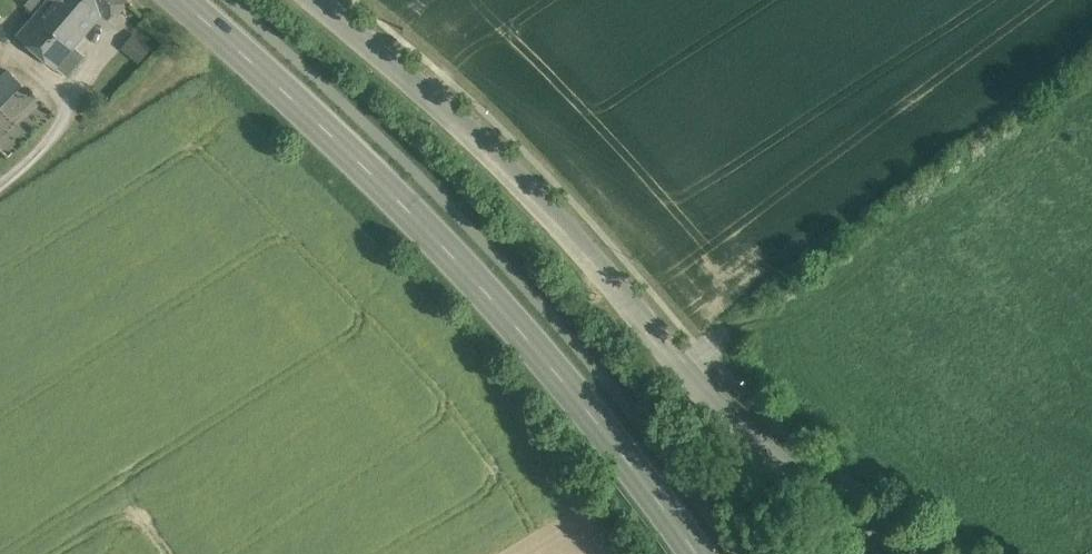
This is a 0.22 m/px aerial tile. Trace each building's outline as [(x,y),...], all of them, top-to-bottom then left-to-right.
[(49,1),(48,3),(49,3),(21,36),(56,66),(74,45),(87,29),(86,28),(102,12),(89,0),(48,0),(49,1)] [(102,12),(109,18),(126,0),(89,0),(102,12)] [(74,45),(56,66),(68,77),(86,55),(74,45)] [(10,71),(0,81),(0,148),(9,157),(54,114),(10,71)]
